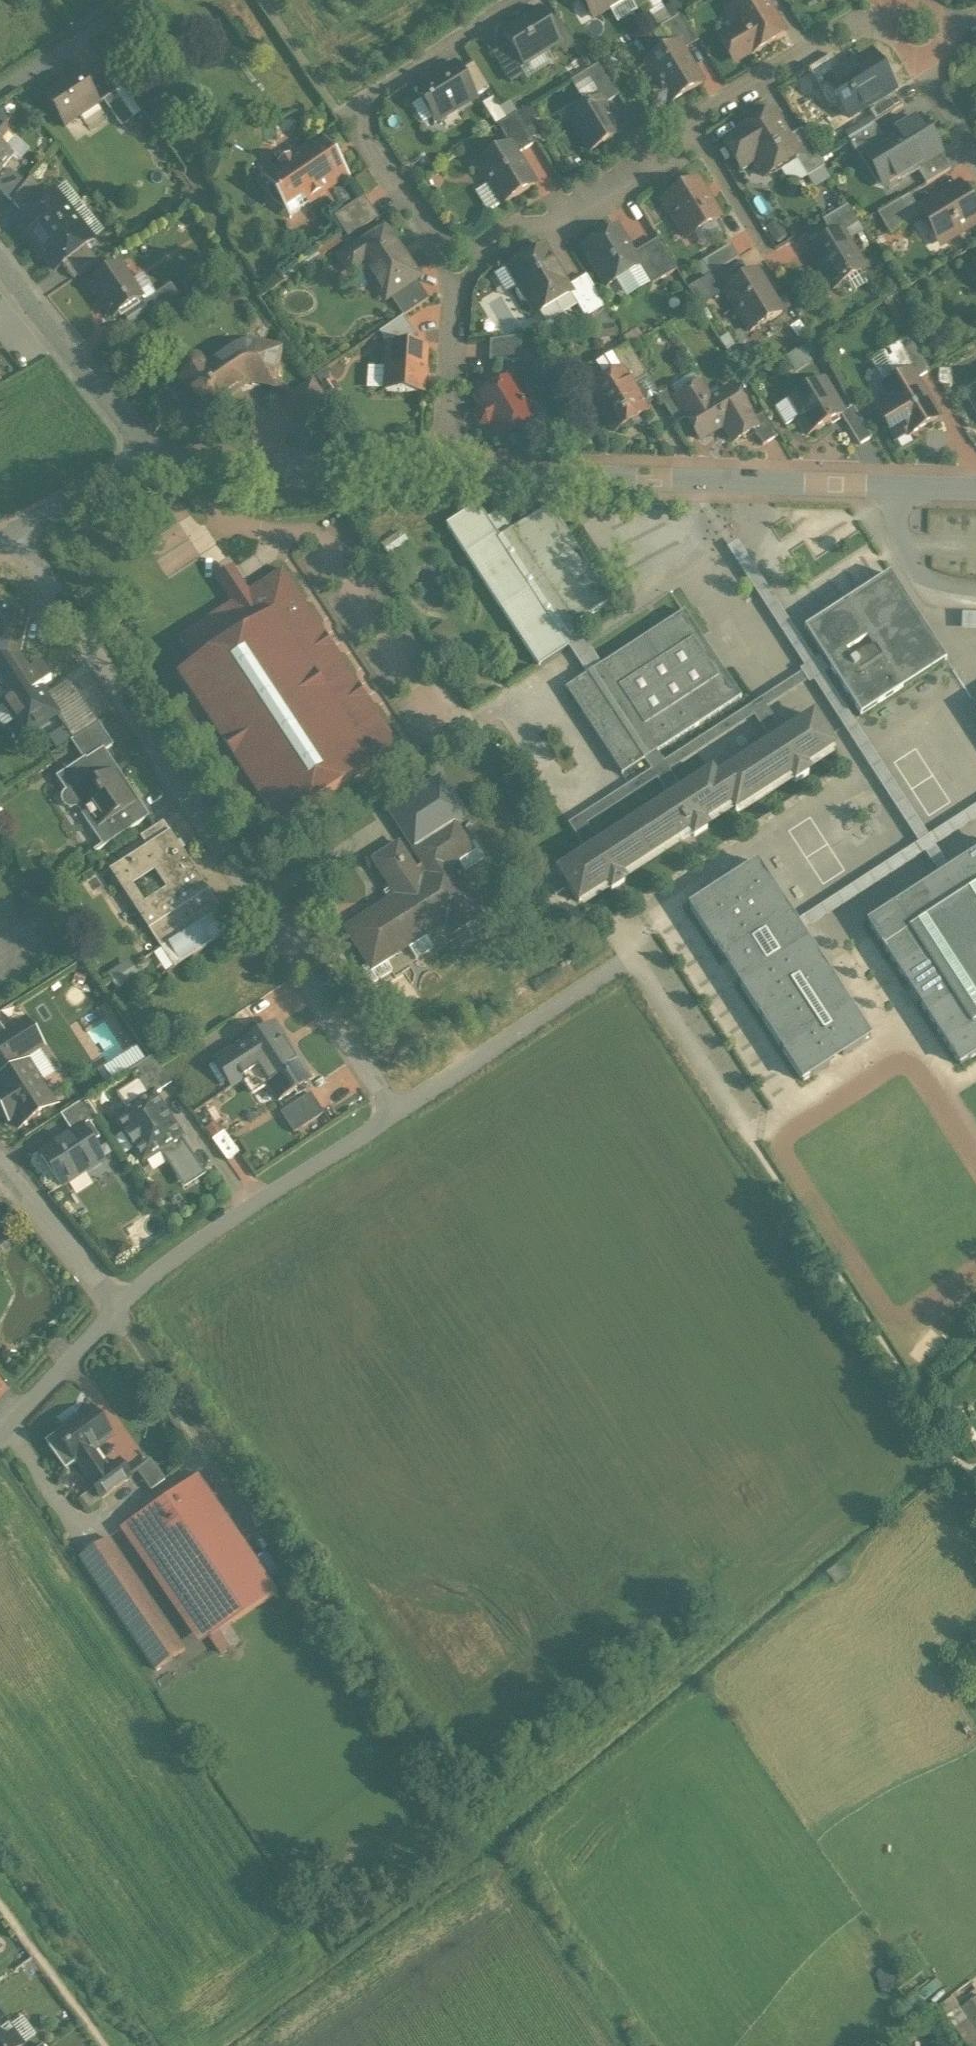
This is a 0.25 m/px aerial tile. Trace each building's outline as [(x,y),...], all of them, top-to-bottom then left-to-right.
[(593,18),(622,0),(582,0),(593,18)] [(636,11),(653,0),(629,0),(636,11)] [(763,0),(746,0),(728,11),(737,25),(735,33),(722,41),(734,60),(752,49),(753,51),(783,33),(764,2),(763,0)] [(538,12),(503,34),(523,66),(558,44),(538,12)] [(681,14),(659,27),(671,47),(677,43),(681,50),(697,41),(681,14)] [(671,47),(645,63),(647,66),(670,102),(701,83),(681,50),(677,43),(671,47)] [(866,57),(826,82),(827,84),(826,90),(832,100),(838,101),(841,107),(850,101),(858,112),(866,107),(892,91),(880,71),(876,73),(866,57)] [(599,64),(582,74),(598,100),(599,99),(603,105),(618,96),(599,64)] [(488,89),(473,65),(458,73),(473,98),(488,89)] [(454,67),(414,91),(434,124),(474,100),(473,98),(458,73),(454,67)] [(76,76),(45,96),(45,95),(44,96),(65,128),(66,127),(66,126),(96,105),(97,107),(98,106),(77,74),(76,75),(76,76)] [(892,91),(866,107),(876,122),(902,106),(892,91)] [(132,120),(114,94),(103,101),(121,128),(132,120)] [(598,100),(568,118),(589,152),(620,133),(603,105),(599,99),(598,100)] [(771,111),(736,132),(738,134),(724,142),(735,161),(749,152),(764,176),(795,157),(798,155),(788,138),(771,111)] [(535,144),(517,114),(497,126),(509,146),(510,145),(516,155),(535,144)] [(919,120),(883,141),(865,152),(867,156),(885,186),(886,188),(916,169),(940,154),(919,120)] [(874,124),(848,140),(860,160),(867,156),(865,152),(883,141),(874,124)] [(823,167),(801,130),(788,138),(798,155),(795,157),(806,177),(823,167)] [(321,135),(278,165),(281,169),(277,171),(278,172),(269,177),(275,186),(274,187),(279,194),(278,195),(279,197),(280,196),(285,203),(285,202),(289,207),(285,210),(290,217),(308,205),(348,178),(349,179),(350,178),(321,135)] [(509,146),(477,165),(502,205),(534,185),(516,155),(510,145),(509,146)] [(13,156),(0,146),(0,172),(13,156)] [(950,171),(940,154),(916,169),(926,185),(950,171)] [(885,186),(867,156),(860,160),(879,190),(885,186)] [(0,181),(0,192),(11,202),(26,184),(9,170),(0,181)] [(26,184),(11,202),(23,217),(47,198),(31,178),(26,184)] [(696,181),(663,200),(686,238),(719,219),(696,181)] [(54,194),(73,217),(86,207),(67,184),(54,194)] [(934,202),(931,202),(917,211),(920,217),(926,226),(932,227),(941,241),(954,233),(958,234),(975,223),(975,216),(959,188),(934,202)] [(23,217),(16,222),(30,240),(29,241),(28,244),(32,249),(73,217),(54,194),(54,192),(47,198),(23,217)] [(364,197),(334,218),(348,238),(378,218),(364,197)] [(903,199),(881,213),(894,234),(916,220),(903,199)] [(847,206),(822,221),(832,237),(841,232),(842,233),(858,224),(847,206)] [(86,207),(73,217),(92,241),(104,231),(86,207)] [(73,217),(32,249),(36,254),(39,254),(40,253),(55,271),(62,265),(85,247),(92,241),(73,217)] [(385,228),(341,258),(351,272),(362,265),(375,284),(379,281),(387,293),(413,276),(416,274),(417,271),(410,262),(407,261),(385,228)] [(616,229),(583,248),(606,286),(638,267),(639,266),(632,255),(616,229)] [(842,233),(841,232),(832,237),(809,252),(831,288),(864,268),(842,233)] [(657,240),(632,255),(639,266),(638,267),(650,286),(676,271),(657,240)] [(730,245),(702,262),(710,275),(738,258),(730,245)] [(85,247),(62,265),(73,280),(98,263),(85,247)] [(544,248),(508,270),(518,287),(518,288),(516,293),(520,301),(526,302),(527,301),(535,315),(570,294),(571,293),(568,287),(544,248)] [(142,300),(119,265),(90,283),(107,308),(106,309),(113,319),(121,313),(142,300)] [(755,271),(724,290),(750,333),(781,314),(755,271)] [(413,276),(387,293),(403,317),(429,299),(413,276)] [(605,308),(586,276),(568,287),(571,293),(570,294),(586,319),(605,308)] [(170,285),(143,303),(151,315),(178,297),(170,285)] [(151,315),(143,303),(142,300),(121,313),(131,329),(151,315)] [(403,317),(380,333),(388,346),(415,348),(416,335),(403,317)] [(614,326),(598,329),(599,337),(615,335),(614,326)] [(522,337),(490,341),(489,362),(520,363),(522,337)] [(908,337),(882,353),(896,380),(910,371),(916,380),(929,372),(908,337)] [(220,357),(241,385),(254,381),(272,385),(278,350),(248,344),(240,345),(234,348),(220,357)] [(646,376),(627,345),(610,355),(620,372),(621,371),(630,386),(646,376)] [(415,348),(388,346),(385,390),(423,393),(424,382),(426,382),(427,373),(424,373),(426,349),(415,348)] [(798,370),(815,359),(806,346),(789,357),(798,370)] [(241,385),(220,357),(183,383),(203,411),(241,385)] [(630,386),(621,371),(620,372),(606,380),(596,363),(579,374),(614,432),(646,412),(630,386)] [(896,380),(880,390),(889,403),(876,411),(894,441),(907,433),(908,436),(938,418),(916,380),(910,371),(896,380)] [(533,418),(509,379),(477,399),(482,408),(482,409),(500,438),(515,429),(515,430),(522,431),(528,428),(530,421),(529,420),(533,418)] [(822,380),(787,402),(797,419),(808,436),(841,416),(843,415),(843,414),(822,380)] [(311,383),(288,399),(308,427),(331,411),(311,383)] [(709,402),(699,386),(677,399),(676,400),(686,417),(700,440),(723,427),(732,442),(733,442),(709,402)] [(752,421),(732,388),(709,402),(733,442),(753,430),(756,428),(752,421)] [(677,399),(671,389),(659,396),(675,424),(686,417),(676,400),(677,399)] [(787,402),(775,409),(785,426),(797,419),(787,402)] [(871,438),(853,408),(843,414),(843,415),(841,416),(859,446),(871,438)] [(777,437),(763,414),(752,421),(756,428),(753,430),(762,446),(777,437)] [(549,507),(511,532),(498,511),(486,520),(477,506),(446,526),(539,667),(569,648),(576,643),(582,640),(573,625),(610,601),(549,507)] [(724,549),(803,671),(663,762),(656,752),(643,761),(650,771),(567,825),(587,853),(591,850),(599,845),(586,826),(656,780),(669,800),(676,795),(682,791),(669,771),(753,716),(771,744),(777,739),(784,735),(767,708),(809,680),(915,844),(795,922),(797,926),(801,932),(922,854),(938,879),(943,875),(948,872),(931,848),(975,819),(975,805),(925,838),(818,674),(828,668),(825,664),(822,658),(812,665),(734,543),(724,549)] [(248,593),(243,584),(234,590),(226,595),(231,604),(178,639),(196,665),(177,678),(188,695),(170,707),(248,826),(266,814),(277,831),(400,750),(282,570),(248,593)] [(889,575),(804,631),(822,658),(825,664),(828,668),(831,673),(860,717),(945,662),(889,575)] [(16,652),(24,614),(0,610),(0,678),(24,715),(17,720),(26,734),(56,714),(16,652)] [(587,674),(565,688),(566,690),(569,688),(623,771),(620,773),(621,775),(643,761),(656,752),(740,698),(712,654),(683,611),(599,666),(587,674)] [(963,630),(975,630),(975,614),(964,613),(963,630)] [(599,666),(582,640),(576,643),(569,648),(587,674),(599,666)] [(98,725),(78,693),(59,705),(66,715),(60,719),(73,740),(98,725)] [(587,853),(558,872),(578,903),(606,885),(611,891),(622,884),(624,883),(620,876),(682,835),(689,831),(694,838),(707,829),(702,822),(730,804),(735,811),(791,774),(795,781),(808,773),(804,766),(832,748),(812,717),(784,735),(777,739),(771,744),(715,780),(710,773),(682,791),(676,795),(669,800),(599,845),(591,850),(587,853)] [(73,740),(72,742),(84,761),(86,763),(101,753),(112,746),(98,725),(73,740)] [(101,753),(86,763),(84,761),(61,776),(70,790),(65,794),(62,798),(62,801),(63,805),(65,808),(68,810),(72,811),(76,810),(78,810),(81,810),(83,811),(85,813),(106,845),(148,819),(137,802),(134,803),(119,781),(112,785),(108,778),(114,774),(101,753)] [(386,810),(414,852),(429,842),(428,841),(454,824),(456,827),(470,817),(442,774),(386,810)] [(162,823),(140,838),(146,848),(169,833),(162,823)] [(353,944),(367,966),(362,970),(371,985),(391,972),(386,963),(397,955),(395,953),(407,946),(416,960),(432,949),(423,935),(434,928),(432,926),(444,919),(453,934),(465,926),(471,935),(491,922),(481,907),(476,911),(448,868),(458,861),(464,871),(484,857),(474,843),(469,846),(456,827),(454,824),(428,841),(429,842),(414,852),(422,866),(415,871),(398,845),(372,862),(390,890),(383,894),(389,903),(375,913),(374,911),(348,928),(357,941),(353,944)] [(146,848),(109,872),(173,969),(212,944),(199,925),(191,913),(212,899),(169,833),(146,848)] [(867,925),(960,1066),(975,1056),(975,854),(948,872),(943,875),(938,879),(867,925)] [(795,922),(756,864),(729,881),(731,885),(718,893),(716,889),(688,908),(693,914),(724,963),(726,962),(738,981),(737,982),(802,1083),(830,1065),(826,1058),(838,1050),(842,1057),(870,1039),(801,932),(797,926),(795,922)] [(559,880),(549,886),(555,896),(565,890),(559,880)] [(212,899),(191,913),(199,925),(221,911),(212,899)] [(221,911),(199,925),(212,944),(233,930),(221,911)] [(108,974),(118,991),(141,978),(131,961),(108,974)] [(0,1038),(0,1082),(23,1068),(19,1062),(40,1048),(41,1047),(25,1022),(0,1038)] [(308,1081),(273,1027),(215,1064),(231,1088),(242,1081),(240,1078),(255,1068),(277,1102),(308,1081)] [(107,1087),(130,1072),(145,1063),(134,1046),(97,1072),(107,1087)] [(19,1062),(23,1068),(28,1064),(40,1083),(55,1073),(40,1048),(19,1062)] [(145,1063),(130,1072),(136,1082),(147,1099),(153,1095),(154,1097),(171,1086),(152,1058),(145,1063)] [(28,1064),(23,1068),(0,1082),(0,1106),(9,1120),(11,1118),(19,1129),(55,1106),(40,1083),(28,1064)] [(127,1112),(147,1099),(136,1082),(117,1095),(127,1112)] [(127,1112),(115,1120),(143,1164),(160,1153),(182,1139),(154,1097),(153,1095),(147,1099),(127,1112)] [(310,1095),(280,1115),(293,1134),(323,1115),(310,1095)] [(98,1120),(85,1100),(61,1116),(73,1134),(80,1129),(81,1131),(98,1120)] [(73,1134),(44,1153),(64,1185),(86,1171),(84,1168),(97,1160),(99,1163),(101,1161),(81,1131),(80,1129),(73,1134)] [(228,1161),(240,1153),(225,1131),(213,1140),(228,1161)] [(206,1176),(182,1139),(160,1153),(177,1180),(198,1167),(205,1177),(206,1176)] [(205,1177),(198,1167),(177,1180),(184,1190),(205,1177)] [(91,1409),(55,1435),(56,1436),(66,1450),(101,1499),(130,1478),(118,1462),(106,1470),(93,1452),(112,1438),(91,1409)] [(56,1436),(45,1443),(55,1457),(66,1450),(56,1436)] [(150,1461),(136,1471),(151,1491),(165,1481),(150,1461)] [(277,1592),(197,1476),(131,1522),(211,1638),(229,1626),(277,1592)] [(185,1652),(108,1539),(79,1558),(156,1671),(185,1652)] [(975,2037),(975,1997),(959,2007),(975,2037)] [(0,2019),(0,2045),(20,2045),(0,2019)]
